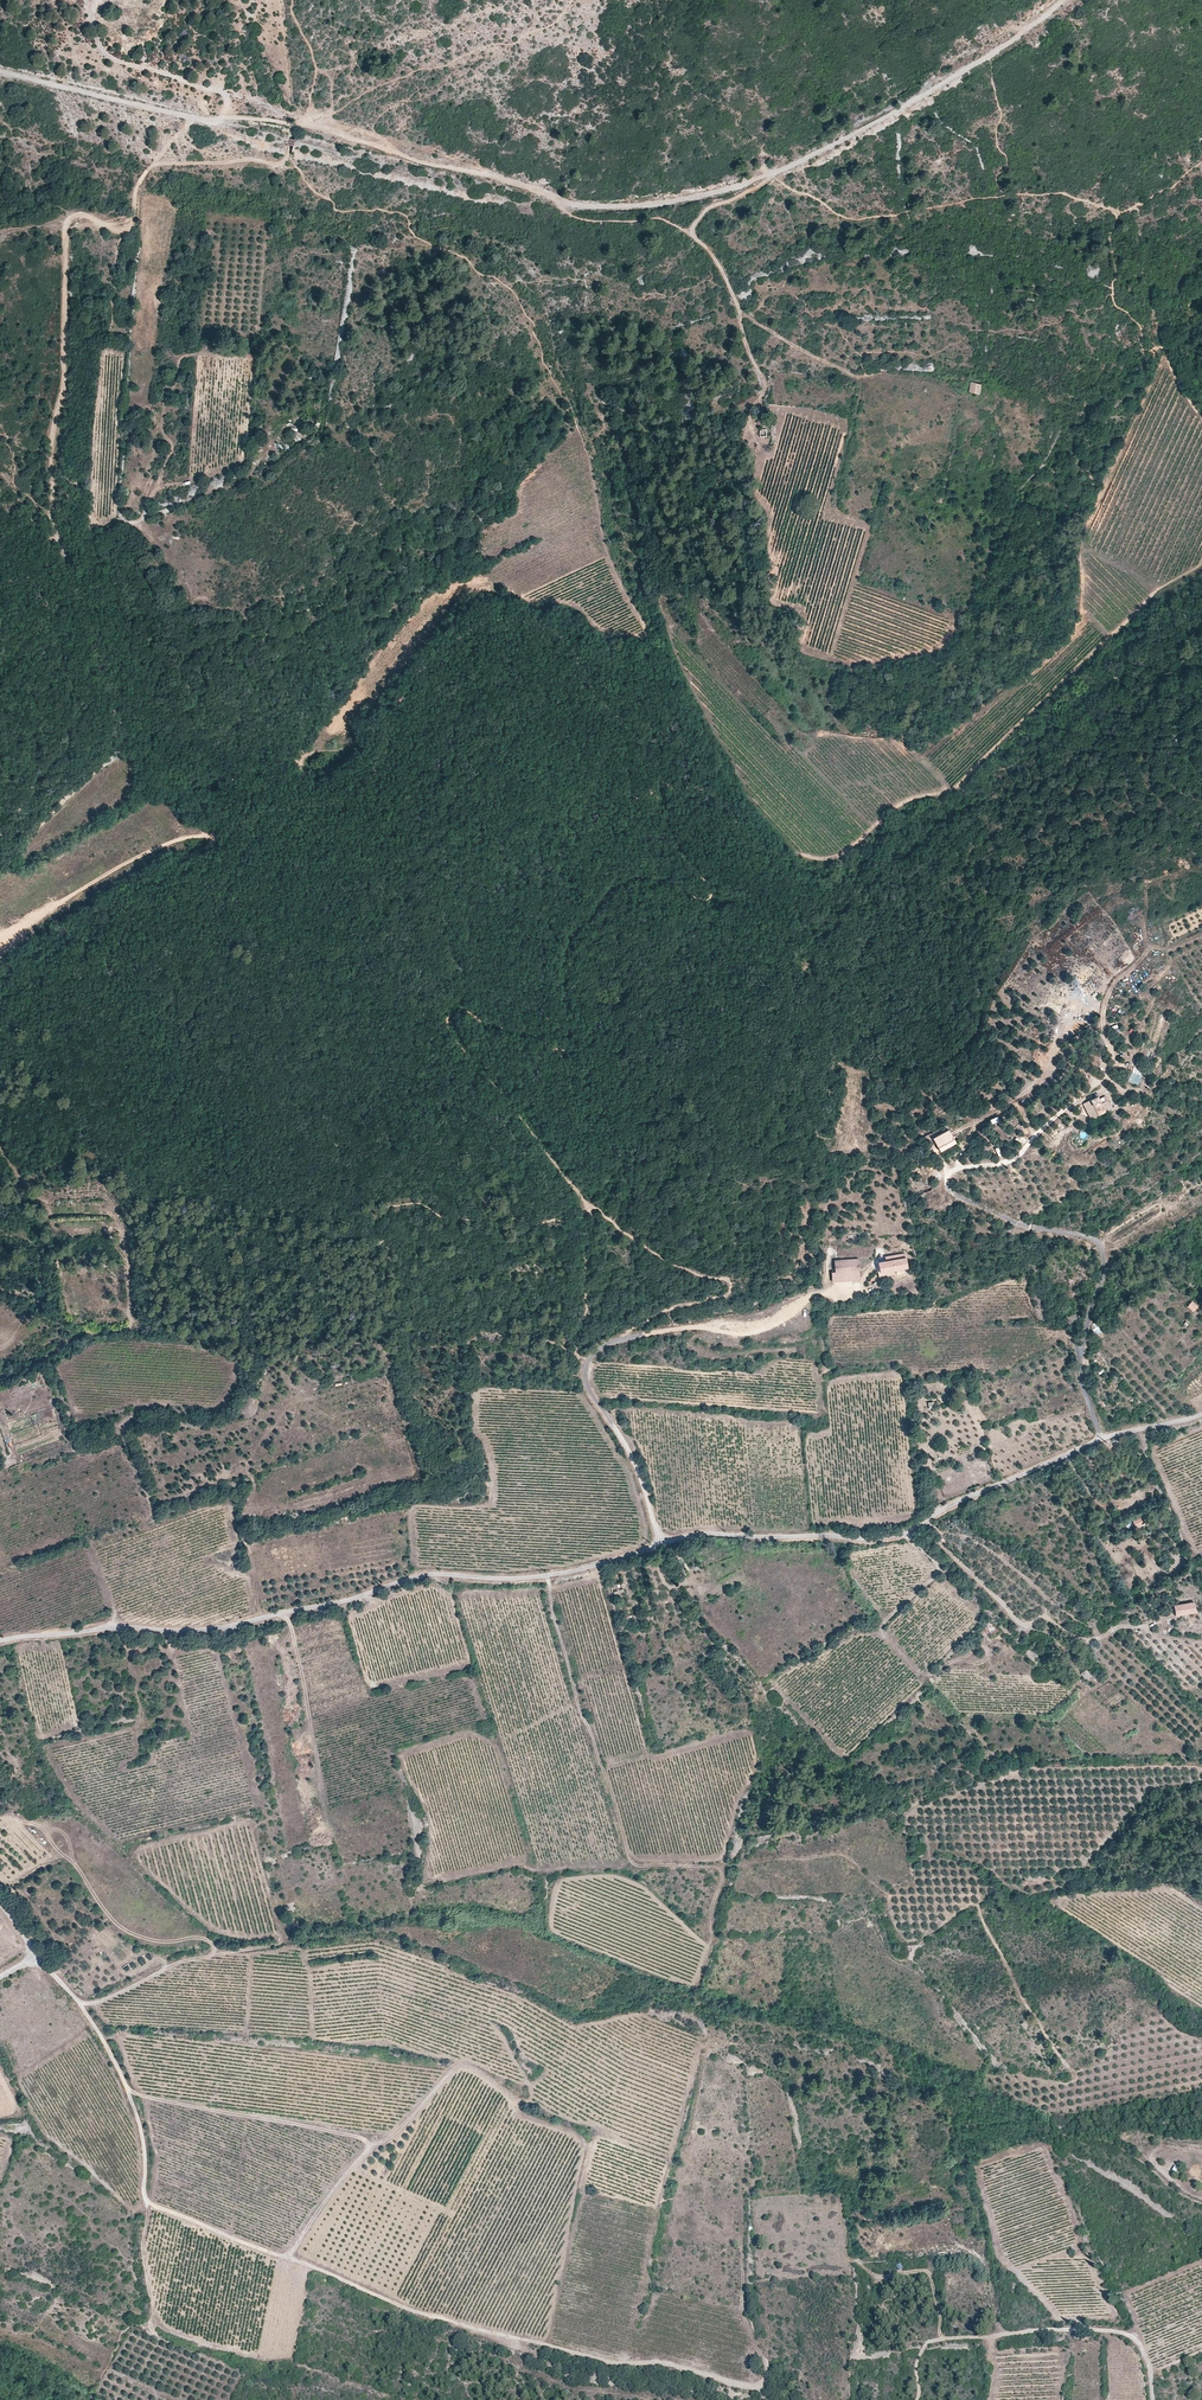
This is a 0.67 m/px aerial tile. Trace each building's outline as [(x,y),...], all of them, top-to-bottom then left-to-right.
[(982,383),(970,380),(968,390),(979,394),(982,383)] [(289,439),(294,431),(289,427),(283,434),(289,439)] [(766,430),(759,430),(760,438),(767,437),(766,430)] [(295,436),(298,442),(304,440),(302,434),(295,436)] [(1083,1039),(1079,1033),(1073,1037),(1077,1043),(1083,1039)] [(1106,1045),(1100,1035),(1095,1038),(1101,1048),(1106,1045)] [(1138,1085),(1142,1076),(1132,1072),(1127,1081),(1138,1085)] [(1112,1108),(1107,1099),(1105,1101),(1101,1103),(1099,1099),(1097,1096),(1083,1103),(1091,1119),(1112,1108)] [(1024,1130),(1027,1134),(1033,1130),(1030,1126),(1024,1130)] [(957,1144),(950,1130),(934,1138),(942,1153),(957,1144)] [(878,1262),(880,1272),(902,1268),(902,1266),(907,1265),(905,1253),(885,1257),(886,1261),(878,1262)] [(858,1258),(835,1260),(836,1272),(832,1272),(832,1281),(849,1280),(849,1271),(859,1270),(858,1258)] [(849,1271),(849,1280),(860,1279),(859,1270),(849,1271)] [(1198,1306),(1192,1300),(1187,1306),(1193,1312),(1198,1306)] [(1137,1516),(1131,1519),(1135,1527),(1143,1523),(1139,1515),(1137,1517),(1137,1516)] [(682,1576),(686,1574),(682,1566),(678,1569),(682,1576)] [(619,1582),(613,1584),(615,1591),(613,1592),(615,1597),(625,1593),(623,1589),(622,1589),(619,1582)] [(1194,1602),(1174,1605),(1175,1615),(1195,1612),(1194,1602)] [(994,1627),(989,1621),(980,1629),(985,1635),(994,1627)] [(998,1630),(995,1627),(990,1631),(992,1635),(998,1630)] [(147,1644),(136,1644),(136,1652),(147,1652),(147,1644)] [(1091,1675),(1086,1669),(1080,1673),(1086,1680),(1091,1675)] [(1037,2137),(1038,2138),(1046,2136),(1044,2128),(1036,2131),(1037,2137)]
